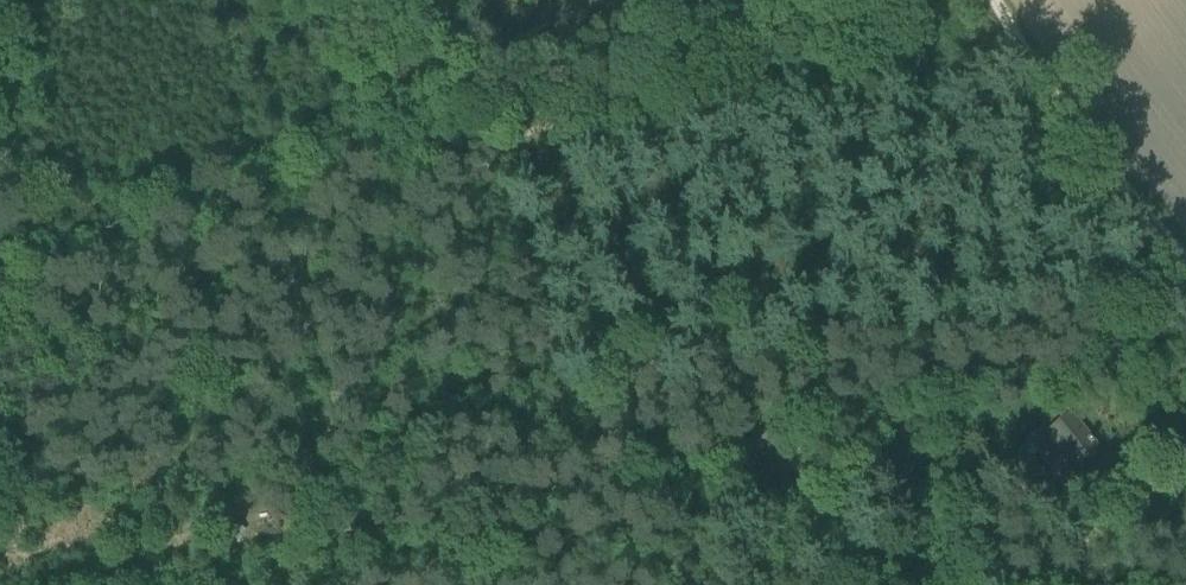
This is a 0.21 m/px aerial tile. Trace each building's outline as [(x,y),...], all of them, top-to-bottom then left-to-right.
[(1090,438),(1071,415),(1048,433),(1075,466),(1097,448),(1093,443),(1094,442),(1090,438)]
